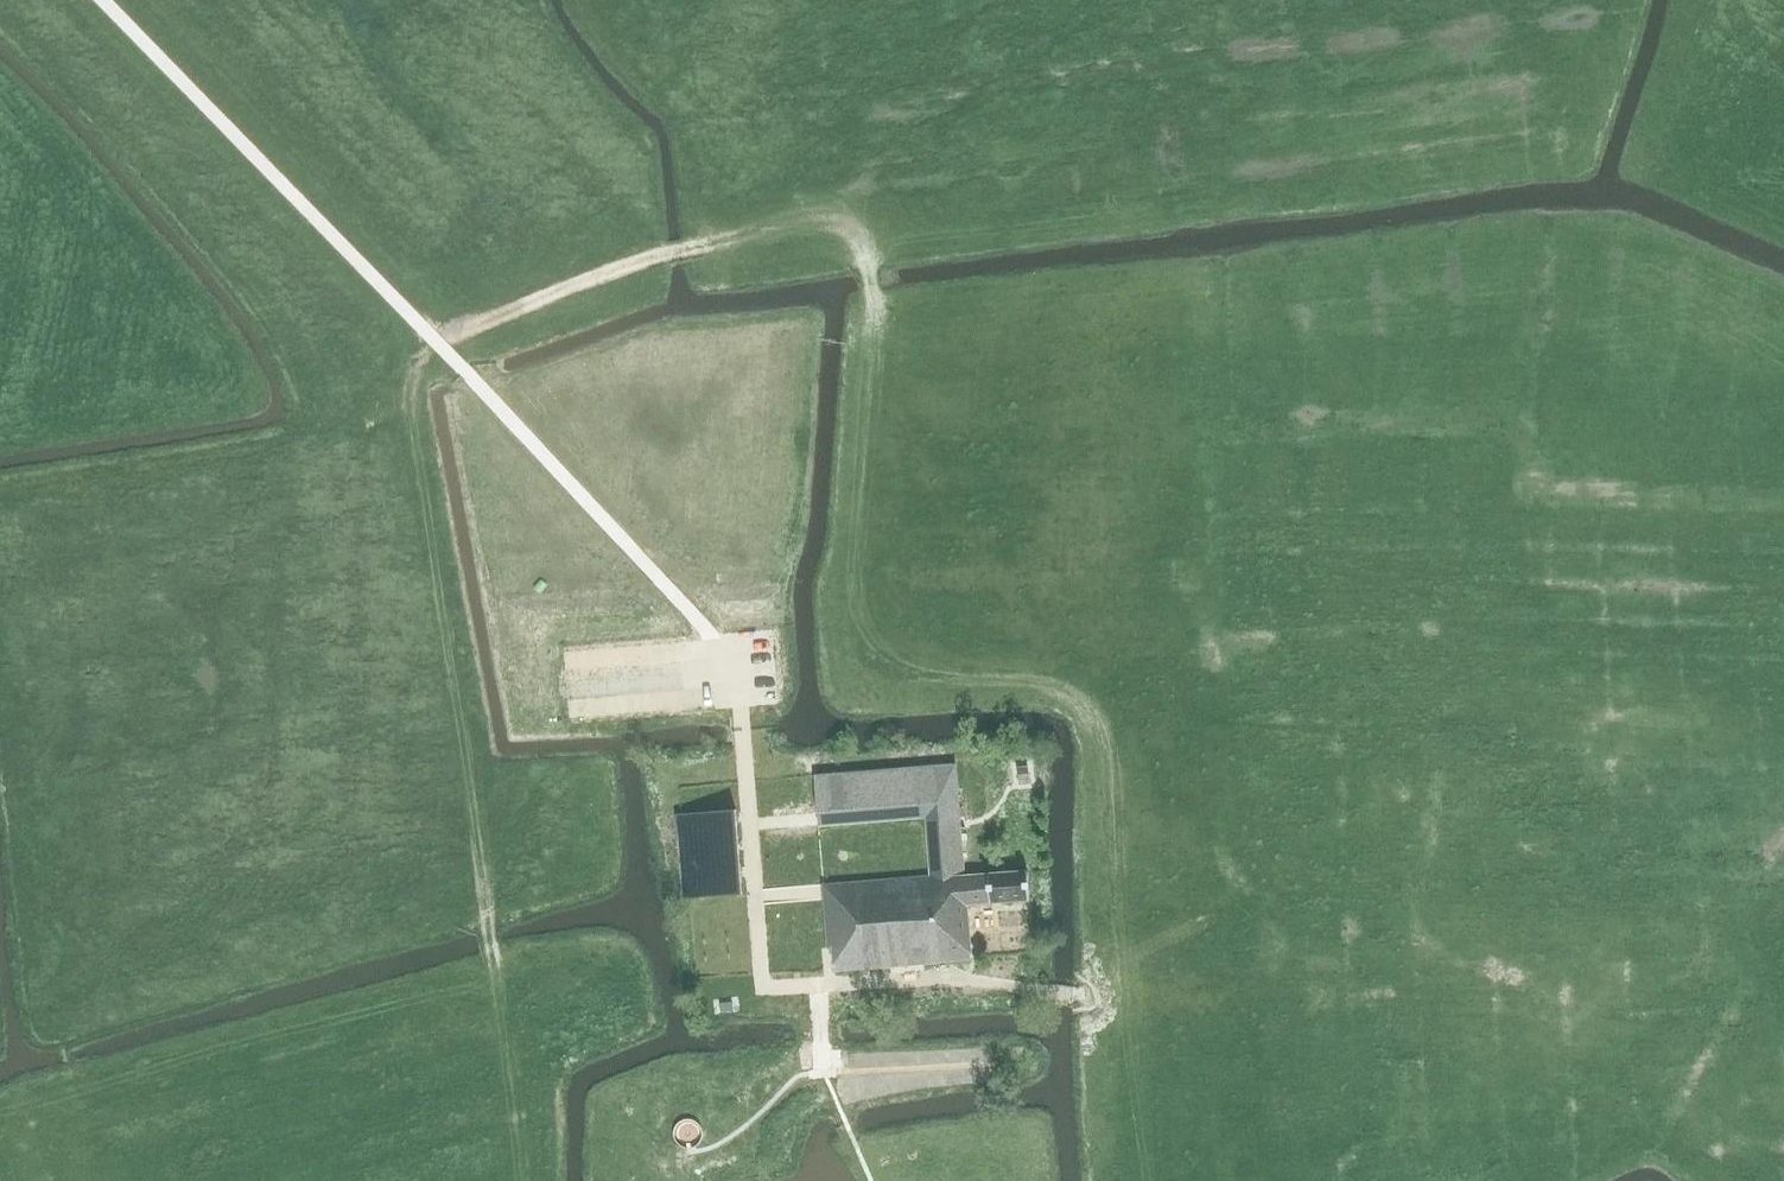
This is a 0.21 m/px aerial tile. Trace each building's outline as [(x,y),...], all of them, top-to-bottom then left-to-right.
[(958,761),(816,772),(819,809),(940,799),(945,868),(822,878),(829,942),(834,942),(836,964),(972,953),(968,898),(1031,894),(1029,865),(966,869),(958,761)] [(743,893),(736,808),(681,813),(688,898),(743,893)] [(686,1148),(691,1148),(696,1147),(700,1144),(703,1140),(704,1135),(704,1130),(702,1126),(699,1122),(695,1119),(690,1118),(685,1118),(681,1120),(677,1123),(674,1128),(673,1133),(674,1138),(677,1143),(681,1146),(686,1148)]
